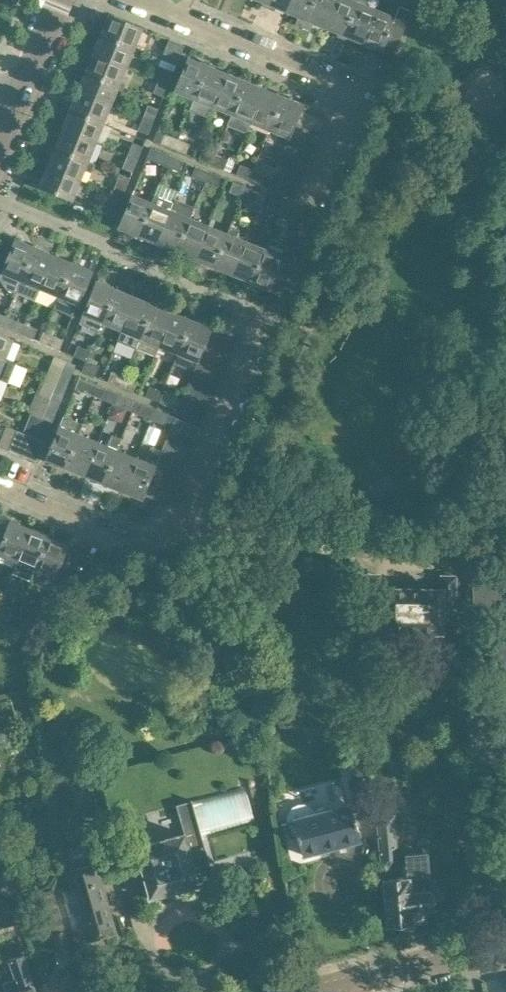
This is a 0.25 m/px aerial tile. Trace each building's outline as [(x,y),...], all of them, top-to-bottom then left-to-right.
[(292,0),(271,0),(269,4),(287,12),(292,0)] [(315,0),(292,0),(287,12),(298,16),(296,21),(298,25),(304,27),(315,0)] [(304,27),(307,29),(312,27),(313,23),(325,27),(336,0),(315,0),(304,27)] [(325,27),(344,35),(358,0),(336,0),(325,27)] [(377,8),(367,4),(369,0),(358,0),(344,35),(363,43),(377,8)] [(398,49),(414,10),(402,5),(397,16),(377,8),(363,43),(381,50),(381,51),(382,51),(385,44),(398,49)] [(139,37),(143,28),(109,14),(108,16),(107,16),(102,16),(99,23),(102,27),(103,27),(101,34),(134,48),(139,37)] [(127,67),(134,48),(101,34),(93,53),(127,67)] [(177,65),(185,45),(169,39),(161,59),(177,65)] [(119,86),(127,67),(93,53),(85,73),(119,86)] [(195,98),(209,65),(189,56),(175,90),(195,98)] [(213,107),(227,72),(209,65),(195,98),(190,109),(207,116),(211,106),(213,107)] [(169,84),(174,70),(165,66),(159,80),(169,84)] [(233,115),(247,80),(227,72),(213,107),(233,115)] [(111,105),(119,86),(85,73),(77,91),(111,105)] [(164,96),(169,84),(159,80),(154,91),(164,96)] [(233,115),(228,125),(246,133),(251,122),(265,88),(247,80),(233,115)] [(269,130),(283,95),(265,88),(251,122),(269,130)] [(103,124),(111,105),(77,91),(69,110),(103,124)] [(296,122),(301,110),(304,103),(283,95),(269,130),(289,138),(292,132),(296,122)] [(153,122),(159,108),(149,104),(143,118),(153,122)] [(96,143),(103,124),(69,110),(62,128),(96,143)] [(327,121),(308,113),(301,110),(296,122),(322,132),(327,121)] [(148,133),(153,122),(143,118),(138,129),(148,133)] [(322,132),(296,122),(292,132),(317,143),(322,132)] [(88,161),(89,160),(96,143),(62,128),(54,147),(88,161)] [(317,143),(292,132),(289,138),(290,138),(287,144),(313,155),(317,143)] [(175,148),(179,138),(165,133),(161,142),(175,148)] [(187,153),(191,143),(179,138),(175,148),(187,153)] [(138,160),(144,146),(134,142),(128,156),(138,160)] [(313,155),(287,144),(283,155),(308,166),(313,155)] [(95,163),(89,160),(88,161),(54,147),(46,166),(80,180),(85,169),(92,172),(95,163)] [(168,165),(172,156),(152,147),(147,157),(168,165)] [(213,163),(216,154),(204,148),(199,158),(213,163)] [(225,168),(229,159),(216,154),(213,163),(225,168)] [(308,166),(283,155),(278,167),(304,176),(308,166)] [(133,171),(138,160),(128,156),(123,167),(133,171)] [(180,170),(184,161),(172,156),(168,165),(180,170)] [(250,179),(254,169),(241,164),(237,173),(250,179)] [(73,199),(80,180),(46,166),(38,186),(73,199)] [(205,181),(209,171),(196,166),(192,176),(205,181)] [(304,176),(278,167),(274,177),(299,188),(304,176)] [(262,184),(266,174),(254,169),(250,179),(262,184)] [(217,186),(222,176),(209,171),(205,181),(217,186)] [(122,197),(130,178),(120,174),(112,193),(122,197)] [(299,188),(274,177),(270,187),(295,198),(299,188)] [(242,196),(246,186),(234,181),(230,191),(242,196)] [(255,201),(259,192),(246,186),(242,196),(255,201)] [(114,217),(122,197),(112,193),(107,205),(104,213),(114,217)] [(138,237),(153,201),(133,193),(118,229),(138,237)] [(156,195),(153,201),(138,237),(157,244),(171,209),(174,202),(156,195)] [(280,212),(284,202),(271,197),(267,207),(280,212)] [(294,218),(298,208),(284,202),(280,212),(294,218)] [(176,252),(191,217),(171,209),(157,244),(176,252)] [(320,228),(324,218),(310,213),(306,223),(320,228)] [(195,259),(209,225),(191,217),(176,252),(195,259)] [(214,267),(228,232),(209,225),(195,259),(214,267)] [(233,275),(247,240),(237,236),(239,229),(231,226),(228,232),(214,267),(233,275)] [(35,247),(15,239),(0,274),(0,281),(6,289),(15,293),(20,280),(21,280),(35,247)] [(252,282),(266,248),(247,240),(233,275),(252,282)] [(20,280),(15,293),(34,301),(39,288),(53,254),(35,247),(21,280),(20,280)] [(271,290),(285,256),(266,248),(252,282),(271,290)] [(58,295),(72,262),(53,254),(39,288),(58,295)] [(291,298),(304,264),(285,256),(271,290),(291,298)] [(79,303),(93,270),(72,262),(58,295),(59,296),(55,307),(73,315),(78,303),(79,303)] [(83,316),(81,322),(99,329),(101,323),(116,289),(97,281),(83,316)] [(121,331),(135,296),(116,289),(101,323),(121,331)] [(136,347),(154,304),(135,296),(121,331),(118,339),(136,347)] [(158,346),(172,311),(154,304),(136,347),(156,355),(160,346),(158,346)] [(178,354),(192,319),(172,311),(158,346),(160,346),(178,354)] [(21,332),(25,323),(7,315),(3,325),(21,332)] [(205,343),(210,332),(212,327),(192,319),(178,354),(174,363),(194,371),(196,365),(201,354),(205,343)] [(25,323),(21,332),(34,338),(38,328),(25,323)] [(64,339),(43,330),(40,340),(60,349),(64,339)] [(236,342),(218,335),(210,332),(205,343),(231,354),(236,342)] [(14,339),(0,334),(0,356),(6,358),(14,339)] [(231,354),(205,343),(201,354),(227,365),(231,354)] [(87,360),(91,350),(79,345),(75,355),(87,360)] [(227,365),(201,354),(196,365),(222,376),(227,365)] [(6,358),(0,356),(0,378),(9,382),(17,362),(6,358)] [(68,383),(76,364),(67,359),(58,380),(68,383)] [(95,375),(100,365),(87,360),(83,370),(95,375)] [(218,387),(222,376),(196,365),(194,371),(192,377),(218,387)] [(121,385),(125,375),(113,370),(109,380),(121,385)] [(134,391),(138,381),(125,375),(121,385),(134,391)] [(218,387),(192,377),(187,388),(213,399),(218,387)] [(88,393),(92,383),(80,378),(76,387),(88,393)] [(60,402),(68,383),(58,380),(51,398),(60,402)] [(159,401),(163,391),(150,386),(146,396),(159,401)] [(113,403),(117,393),(105,388),(101,398),(113,403)] [(213,399),(187,388),(182,400),(208,410),(213,399)] [(172,406),(176,396),(163,391),(159,401),(172,406)] [(117,393),(113,403),(127,408),(131,398),(117,393)] [(52,422),(60,402),(51,398),(42,418),(52,422)] [(208,410),(182,400),(178,410),(204,420),(208,410)] [(143,403),(139,413),(152,418),(156,408),(143,403)] [(172,427),(175,418),(168,415),(168,413),(156,408),(152,418),(172,427)] [(31,414),(23,433),(44,442),(52,422),(42,418),(31,414)] [(79,433),(80,434),(84,423),(65,415),(60,426),(59,425),(45,460),(65,468),(79,433)] [(201,428),(175,418),(172,427),(171,428),(197,439),(201,428)] [(197,439),(171,428),(167,439),(192,450),(197,439)] [(17,431),(9,450),(37,461),(39,457),(44,442),(23,433),(17,431)] [(84,475),(98,441),(80,434),(79,433),(65,468),(84,475)] [(116,449),(117,449),(122,438),(112,434),(108,445),(98,441),(84,475),(103,483),(116,449)] [(192,450),(167,439),(162,451),(187,462),(192,450)] [(153,473),(158,462),(162,451),(151,446),(146,461),(136,457),(122,491),(142,499),(144,495),(149,484),(153,473)] [(122,491),(136,457),(117,449),(116,449),(103,483),(122,491)] [(183,473),(187,462),(162,451),(158,462),(183,473)] [(183,473),(158,462),(153,473),(178,484),(183,473)] [(178,484),(153,473),(149,484),(174,495),(178,484)] [(174,495),(149,484),(144,495),(170,505),(174,495)] [(30,527),(11,520),(0,546),(0,554),(17,561),(30,527)] [(36,568),(49,535),(30,527),(17,561),(13,571),(32,579),(36,568)] [(68,581),(78,557),(66,552),(70,543),(49,535),(36,568),(68,581)] [(80,586),(89,561),(78,557),(68,581),(80,586)] [(435,636),(439,632),(441,632),(442,607),(454,607),(455,576),(441,576),(441,590),(383,589),(383,631),(385,631),(389,636),(397,636),(401,632),(424,632),(427,636),(435,636)] [(15,595),(5,591),(0,603),(10,607),(15,595)] [(371,710),(368,714),(369,720),(373,724),(379,723),(383,718),(382,712),(377,709),(371,710)] [(351,758),(354,779),(348,780),(349,788),(355,788),(358,815),(372,813),(368,778),(365,756),(351,758)] [(195,805),(202,834),(264,817),(257,788),(195,805)] [(209,864),(199,830),(191,802),(176,806),(184,833),(134,847),(119,851),(126,877),(142,873),(149,898),(200,884),(195,868),(209,864)] [(360,840),(351,806),(318,815),(314,809),(310,805),(305,803),(299,804),(293,807),(289,811),(288,817),(288,822),(286,823),(290,838),(297,836),(302,855),(360,840)] [(434,909),(432,888),(430,888),(427,852),(405,854),(407,877),(389,878),(388,866),(403,865),(398,809),(394,810),(393,803),(375,805),(386,926),(415,923),(414,920),(426,919),(425,910),(434,909)] [(116,933),(101,884),(95,864),(66,872),(71,891),(63,894),(76,938),(84,935),(86,942),(116,933)] [(69,948),(63,930),(66,929),(53,888),(40,893),(53,933),(52,934),(58,952),(69,948)] [(14,901),(0,906),(0,929),(21,922),(14,901)] [(23,955),(9,959),(15,978),(3,983),(6,991),(35,991),(23,955)] [(68,970),(57,973),(58,978),(43,983),(46,991),(75,991),(68,970)]
